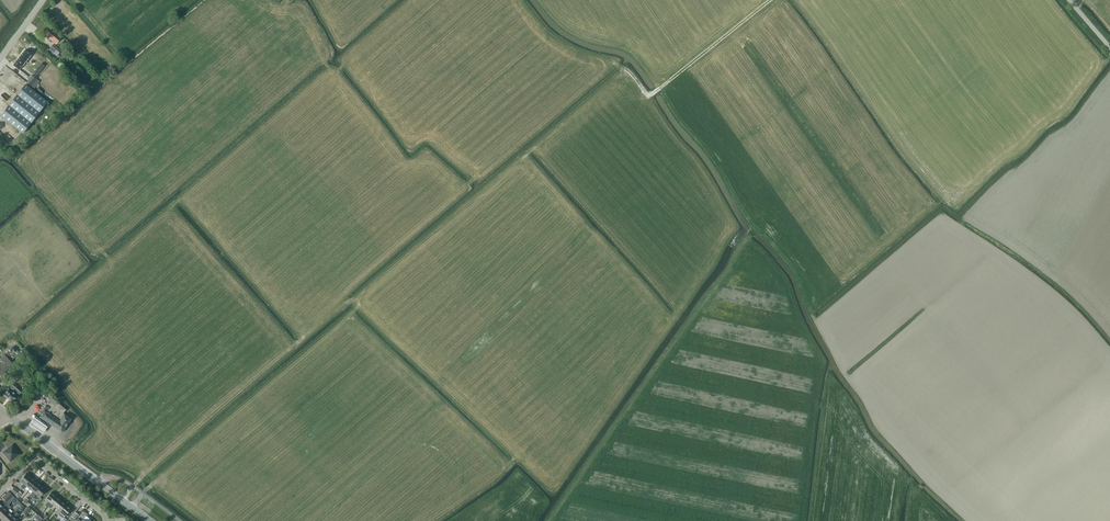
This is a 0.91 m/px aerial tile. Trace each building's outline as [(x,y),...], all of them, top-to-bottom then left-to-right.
[(49,38),(55,43),(56,42),(57,43),(62,37),(55,31),(54,32),(48,28),(45,32),(47,34),(45,37),(48,40),(49,38)] [(53,44),(49,50),(43,45),(41,46),(55,58),(61,51),(53,44)] [(25,50),(13,65),(19,70),(31,55),(25,50)] [(32,75),(26,82),(31,86),(37,79),(32,75)] [(1,116),(22,133),(47,102),(25,84),(1,116)] [(6,353),(12,359),(19,353),(13,346),(6,353)] [(1,375),(8,368),(10,369),(14,366),(12,364),(13,363),(4,354),(0,359),(0,374),(1,375)] [(16,368),(10,375),(15,379),(21,373),(16,368)] [(8,388),(4,394),(14,402),(18,397),(18,396),(21,392),(12,385),(9,389),(8,388)] [(66,409),(65,409),(51,397),(47,403),(51,406),(50,408),(46,405),(43,409),(44,409),(39,416),(62,432),(71,419),(64,414),(63,413),(66,409)] [(48,425),(34,415),(28,423),(42,432),(48,425)] [(19,454),(12,445),(3,452),(10,461),(19,454)] [(20,486),(22,488),(31,477),(26,473),(20,480),(23,483),(20,486)] [(36,481),(31,477),(22,488),(24,489),(27,486),(30,489),(36,481)] [(41,485),(36,481),(30,489),(33,491),(30,495),(32,496),(41,485)] [(41,485),(32,496),(33,498),(36,494),(40,497),(46,489),(41,485)] [(2,497),(8,502),(13,496),(8,491),(2,497)] [(46,504),(48,506),(56,496),(51,492),(45,499),(49,501),(46,504)] [(61,500),(56,496),(48,506),(50,508),(53,504),(56,507),(61,500)] [(56,513),(58,514),(66,504),(61,500),(56,507),(58,509),(56,513)] [(16,512),(22,505),(18,501),(16,503),(18,505),(14,510),(16,512)] [(7,503),(0,509),(0,518),(1,518),(8,511),(5,508),(8,504),(7,503)] [(66,504),(58,514),(60,516),(61,515),(64,518),(71,509),(66,504)] [(23,512),(26,515),(31,509),(28,506),(23,512)] [(8,511),(1,518),(3,520),(7,520),(16,512),(14,510),(13,512),(10,509),(8,511)] [(7,520),(17,520),(18,520),(15,517),(18,514),(16,512),(7,520)] [(33,520),(36,517),(38,515),(35,512),(29,518),(33,520)]
